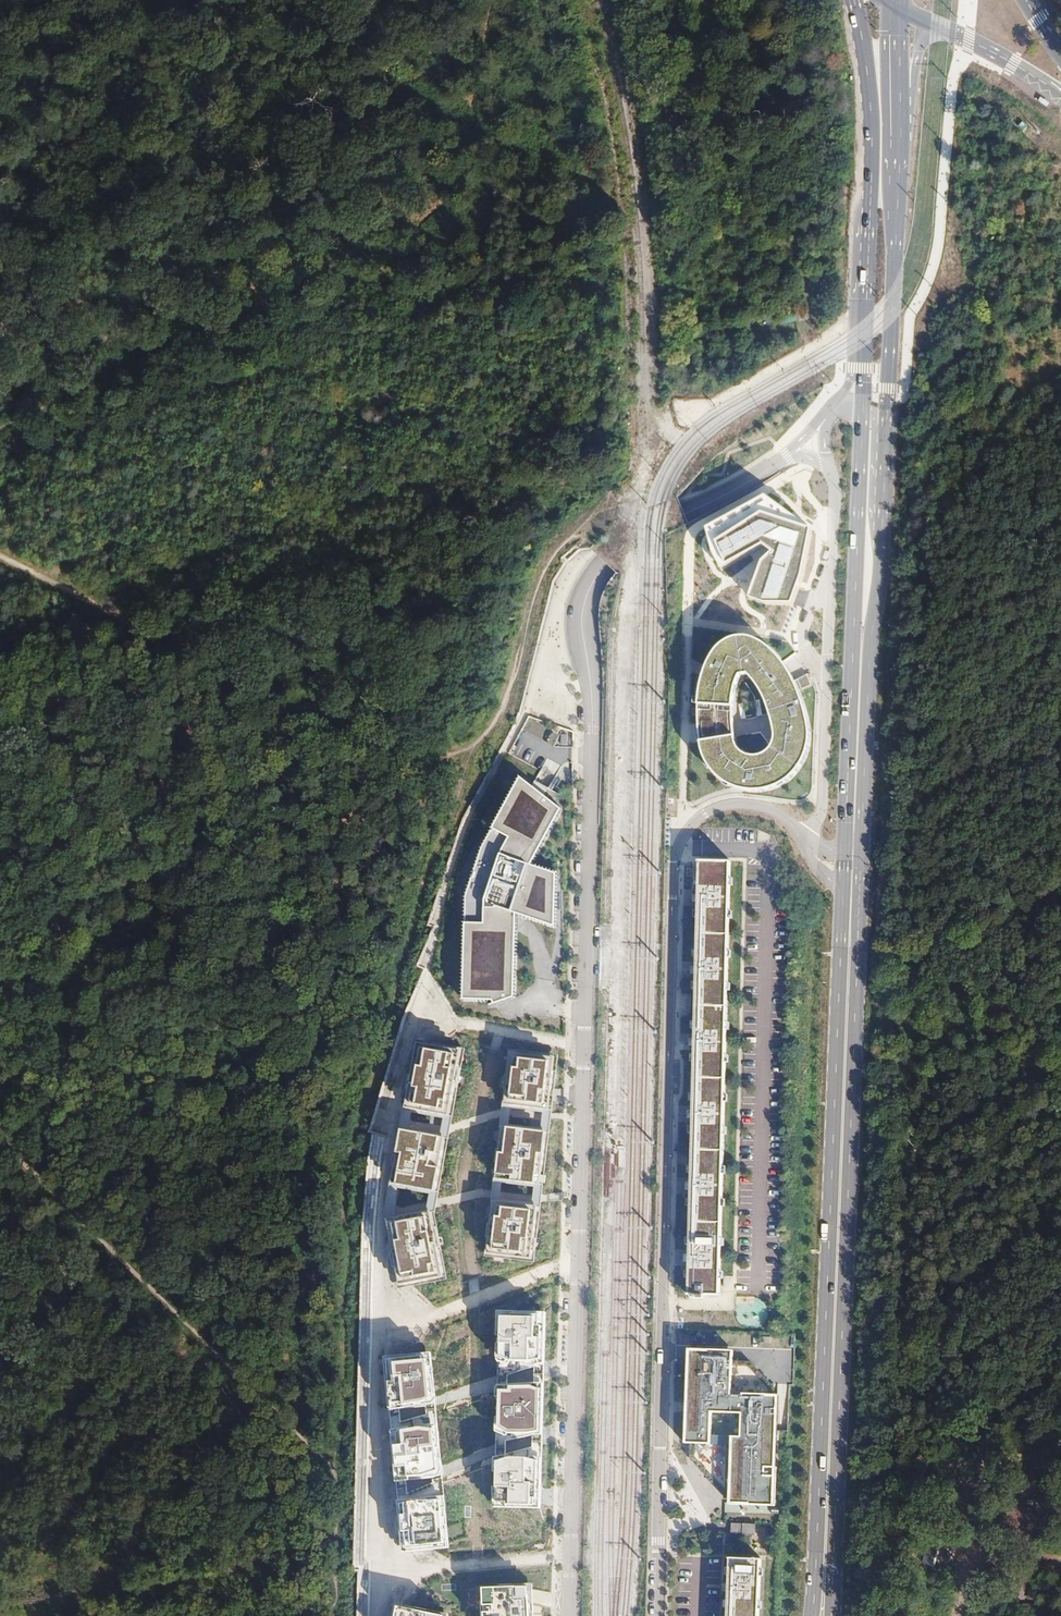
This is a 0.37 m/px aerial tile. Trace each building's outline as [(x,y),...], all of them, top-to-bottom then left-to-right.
[(762,562),(750,598),(766,604),(793,604),(803,577),(812,529),(767,495),(706,528),(708,536),(712,553),(722,571),(729,567),(763,546),(767,549),(773,553),(762,562)] [(738,640),(730,642),(724,646),(720,648),(716,653),(713,656),(711,659),(707,667),(704,673),(702,680),(701,688),(698,705),(733,707),(733,700),(734,692),(737,683),(740,676),(748,676),(752,680),(757,687),(762,694),(766,704),(769,714),(772,723),(774,732),(774,740),(772,747),(767,753),(760,756),(751,756),(742,752),(737,745),(734,736),(721,738),(708,740),(700,742),(701,750),(703,755),(706,762),(711,768),(717,775),(724,781),(731,785),(739,789),(746,791),(753,793),(758,793),(763,793),(768,792),(773,791),(779,790),(784,787),(792,783),(796,779),(797,777),(801,772),(804,766),(805,764),(808,758),(809,752),(810,749),(811,745),(811,739),(812,737),(812,729),(812,723),(811,721),(811,715),(809,705),(808,701),(805,693),(804,688),(800,680),(795,672),(790,665),(787,661),(785,658),(780,654),(776,650),(772,648),(767,645),(761,642),(756,640),(751,639),(746,639),(741,639),(738,640)] [(733,707),(698,705),(698,720),(699,733),(700,742),(708,740),(721,738),(734,736),(733,724),(733,712),(733,707)] [(557,927),(558,873),(534,865),(551,830),(563,808),(545,794),(533,785),(522,776),(483,847),(467,896),(464,1000),(494,1001),(495,1004),(491,1005),(491,1006),(516,998),(520,915),(557,927)] [(536,780),(533,785),(545,794),(549,787),(536,780)] [(731,862),(700,860),(689,1293),(719,1294),(731,862)] [(440,1197),(465,1051),(422,1046),(395,1187),(440,1197)] [(560,1056),(511,1051),(485,1258),(535,1264),(560,1056)] [(448,1280),(434,1213),(393,1221),(400,1289),(448,1280)] [(769,1272),(770,1290),(777,1290),(776,1272),(769,1272)] [(549,1310),(503,1306),(496,1506),(543,1508),(549,1310)] [(727,1346),(727,1349),(733,1349),(733,1360),(751,1361),(774,1386),(774,1395),(778,1395),(777,1430),(788,1431),(788,1384),(793,1384),(795,1349),(727,1346)] [(733,1360),(733,1349),(727,1349),(688,1348),(684,1443),(690,1443),(690,1458),(727,1499),(730,1499),(730,1503),(775,1506),(777,1430),(778,1395),(774,1395),(774,1386),(751,1361),(733,1360)] [(453,1546),(435,1349),(386,1357),(388,1385),(404,1552),(453,1546)] [(741,1524),(731,1524),(730,1534),(741,1534),(741,1524)] [(730,1559),(728,1615),(759,1615),(761,1560),(730,1559)] [(484,1586),(485,1615),(531,1615),(529,1585),(484,1586)] [(399,1604),(396,1615),(444,1615),(445,1614),(399,1604)]
